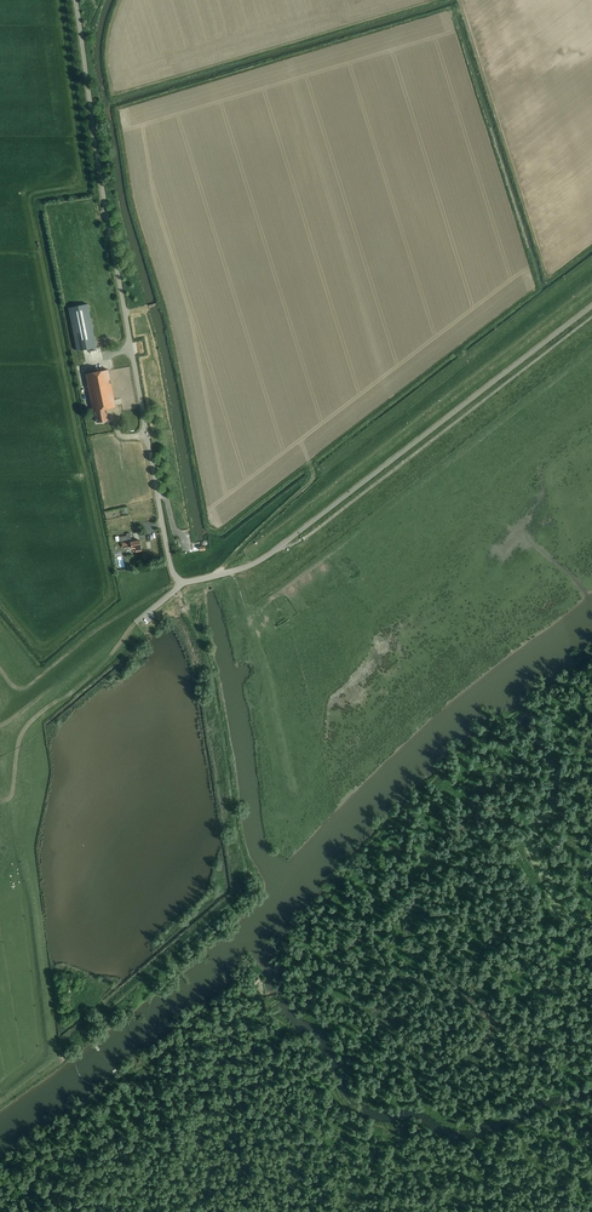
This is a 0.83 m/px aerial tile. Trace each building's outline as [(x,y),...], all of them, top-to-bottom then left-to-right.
[(77,350),(83,349),(96,346),(88,304),(69,307),(77,350)] [(97,421),(108,419),(106,408),(115,406),(108,369),(86,373),(94,415),(96,414),(97,421)] [(119,537),(120,540),(120,541),(131,538),(130,532),(126,533),(127,535),(119,537)] [(136,551),(142,550),(140,540),(127,542),(122,543),(123,547),(128,546),(132,546),(132,548),(135,547),(136,551)] [(254,985),(261,979),(257,974),(250,980),(254,985)]
